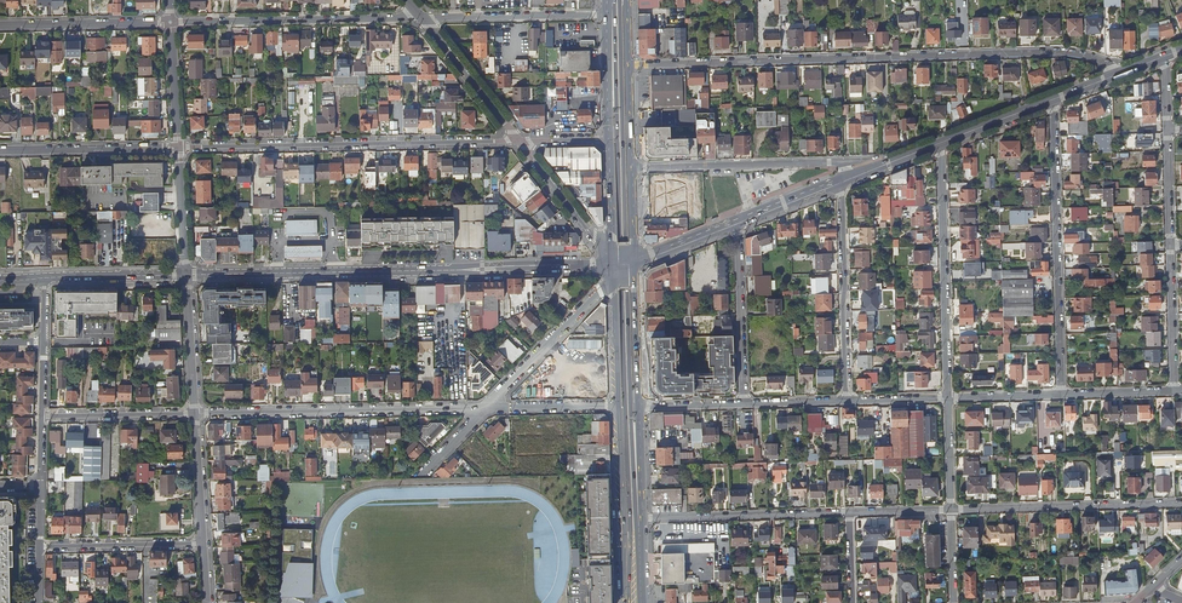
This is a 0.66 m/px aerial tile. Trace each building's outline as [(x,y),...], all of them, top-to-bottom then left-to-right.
[(53,6),(53,9),(58,8),(58,5),(64,5),(64,0),(53,0),(53,6)] [(113,15),(122,15),(121,0),(115,0),(115,4),(113,4),(113,13),(113,15)] [(136,9),(156,8),(156,0),(136,0),(136,9)] [(205,0),(196,0),(197,0),(197,2),(191,2),(191,8),(203,7),(205,0)] [(779,3),(779,5),(779,13),(788,13),(788,0),(779,0),(779,3)] [(897,15),(898,31),(904,31),(903,29),(909,29),(916,29),(915,16),(914,16),(914,13),(913,12),(905,12),(904,13),(904,15),(897,15)] [(1174,15),(1179,28),(1181,27),(1181,12),(1174,15)] [(1085,19),(1085,35),(1100,34),(1100,19),(1099,19),(1099,14),(1086,14),(1087,19),(1085,19)] [(973,19),(973,33),(988,33),(987,18),(973,19)] [(1044,35),(1059,34),(1058,18),(1044,18),(1044,35)] [(639,19),(639,29),(652,29),(651,19),(639,19)] [(1028,35),(1035,35),(1034,19),(1019,20),(1020,37),(1028,37),(1028,35)] [(1015,36),(1015,20),(997,21),(997,34),(1005,34),(1005,36),(1015,36)] [(1070,36),(1081,36),(1081,20),(1066,20),(1066,29),(1070,29),(1070,36)] [(958,22),(947,22),(947,41),(955,41),(955,37),(960,37),(960,30),(958,30),(958,22)] [(737,40),(753,39),(752,23),(737,23),(737,40)] [(1170,25),(1169,25),(1160,28),(1159,28),(1158,28),(1159,34),(1159,38),(1167,36),(1168,38),(1173,37),(1170,25)] [(283,27),(279,27),(279,32),(268,32),(268,47),(270,50),(275,50),(275,52),(277,52),(278,55),(284,55),(284,50),(283,35),(283,27)] [(530,42),(530,47),(538,47),(538,34),(540,34),(540,29),(531,28),(531,42),(530,42)] [(644,58),(657,58),(656,32),(663,32),(663,28),(652,29),(639,29),(640,48),(640,54),(644,58)] [(671,57),(687,57),(686,28),(676,28),(676,39),(671,39),(671,57)] [(927,43),(939,43),(939,28),(926,29),(927,43)] [(366,30),(366,34),(367,56),(371,56),(372,56),(372,50),(375,50),(375,47),(392,47),(391,34),(381,34),(381,33),(375,33),(375,30),(366,30)] [(804,39),(804,30),(788,31),(788,46),(802,46),(802,39),(804,39)] [(300,32),(299,35),(300,49),(304,49),(304,45),(304,41),(312,41),(312,31),(300,32)] [(710,32),(710,49),(729,48),(729,31),(722,31),(722,38),(717,38),(717,32),(710,32)] [(1122,52),(1122,38),(1121,32),(1121,31),(1108,31),(1109,52),(1122,52)] [(475,43),(487,43),(487,32),(475,32),(475,43)] [(805,32),(805,47),(817,47),(817,32),(805,32)] [(876,32),(876,45),(887,44),(887,32),(876,32)] [(1121,32),(1122,38),(1124,38),(1124,50),(1134,49),(1134,32),(1121,32)] [(851,46),(851,33),(835,33),(835,46),(851,46)] [(851,33),(851,46),(867,46),(867,40),(864,40),(864,33),(851,33)] [(263,52),(263,34),(253,34),(253,46),(250,46),(250,52),(263,52)] [(774,46),(781,46),(780,34),(763,34),(764,47),(771,46),(774,46)] [(142,38),(143,55),(155,55),(154,37),(153,37),(153,35),(149,35),(149,37),(142,38)] [(196,48),(199,35),(189,35),(189,48),(196,48)] [(199,35),(196,48),(205,48),(205,35),(199,35)] [(283,35),(284,50),(287,50),(287,49),(300,49),(299,35),(283,35)] [(414,35),(404,35),(404,52),(421,52),(421,45),(414,45),(414,35)] [(233,38),(233,40),(233,45),(248,45),(248,36),(236,36),(236,38),(233,38)] [(111,37),(112,48),(112,49),(127,49),(126,37),(111,37)] [(107,64),(107,51),(104,51),(101,52),(101,48),(105,47),(104,38),(87,38),(87,48),(91,48),(91,51),(87,51),(87,60),(104,60),(104,64),(107,64)] [(233,45),(233,40),(220,40),(220,55),(233,55),(233,45)] [(0,41),(0,53),(10,53),(10,41),(0,41)] [(81,41),(66,42),(66,57),(81,56),(81,41)] [(35,42),(36,52),(36,57),(51,57),(51,52),(51,42),(35,42)] [(62,42),(51,42),(51,52),(52,52),(52,60),(62,60),(62,42)] [(334,51),(334,42),(322,42),(322,51),(334,51)] [(487,43),(475,43),(476,58),(488,58),(487,43)] [(688,43),(689,55),(698,55),(697,43),(688,43)] [(587,71),(589,71),(589,49),(560,50),(560,72),(571,71),(577,71),(582,71),(587,71)] [(36,52),(20,52),(20,65),(26,65),(26,71),(36,70),(36,57),(36,52)] [(400,56),(400,67),(404,67),(404,62),(410,62),(410,56),(400,56)] [(194,59),(191,79),(203,79),(202,58),(194,59)] [(486,73),(495,73),(494,58),(489,58),(489,66),(486,66),(486,73)] [(151,59),(140,59),(140,75),(151,75),(151,59)] [(432,74),(435,74),(435,59),(422,60),(422,74),(425,74),(432,74)] [(528,70),(528,59),(516,59),(516,70),(528,70)] [(338,76),(351,76),(351,68),(349,68),(349,60),(338,60),(338,68),(339,68),(339,70),(338,70),(338,76)] [(351,68),(351,76),(360,76),(365,76),(366,76),(366,66),(361,66),(361,62),(355,62),(355,66),(351,66),(351,68)] [(1053,67),(1055,78),(1067,75),(1064,62),(1055,64),(1055,66),(1053,67)] [(998,66),(993,66),(990,66),(986,66),(986,77),(998,77),(998,66)] [(1042,67),(1027,73),(1031,84),(1046,78),(1042,67)] [(928,68),(916,69),(917,84),(929,84),(928,68)] [(1002,68),(1002,81),(1019,81),(1018,68),(1002,68)] [(895,74),(891,74),(891,82),(906,82),(906,69),(895,69),(895,74)] [(598,76),(598,71),(589,71),(587,71),(588,81),(577,81),(577,87),(599,86),(598,76)] [(709,80),(709,73),(698,73),(698,71),(694,71),(694,73),(689,73),(690,77),(688,77),(688,81),(690,81),(690,85),(699,85),(699,80),(709,80)] [(823,87),(822,71),(804,71),(805,87),(823,87)] [(776,73),(777,85),(795,84),(794,81),(794,72),(776,73)] [(868,92),(883,91),(882,72),(867,72),(868,92)] [(498,87),(510,87),(510,73),(498,74),(498,87)] [(772,73),(759,73),(760,88),(772,87),(772,73)] [(687,109),(687,106),(686,89),(686,74),(685,75),(651,76),(652,91),(652,101),(652,104),(652,110),(662,110),(687,109)] [(360,85),(360,82),(360,76),(351,76),(338,76),(335,76),(335,86),(360,85)] [(727,88),(727,76),(713,76),(713,88),(727,88)] [(82,77),(82,86),(84,86),(89,86),(91,86),(91,82),(90,82),(90,77),(82,77)] [(755,91),(754,77),(739,78),(739,92),(755,91)] [(850,77),(850,97),(862,97),(862,78),(854,78),(854,77),(850,77)] [(157,78),(144,78),(145,96),(157,96),(157,78)] [(217,78),(203,79),(203,92),(202,92),(202,99),(207,98),(217,98),(217,78)] [(958,82),(958,92),(967,92),(967,78),(958,78),(958,82)] [(840,94),(840,82),(840,80),(826,80),(826,89),(835,89),(835,94),(840,94)] [(1139,95),(1152,95),(1152,90),(1151,90),(1150,83),(1142,83),(1143,84),(1139,84),(1139,95)] [(935,85),(935,95),(955,94),(955,87),(946,87),(946,85),(935,85)] [(91,86),(89,86),(89,90),(105,90),(106,96),(112,96),(112,91),(112,86),(91,86)] [(51,87),(36,87),(36,95),(52,95),(52,91),(51,87)] [(389,87),(389,99),(393,99),(393,101),(398,101),(397,99),(401,99),(401,93),(397,93),(397,90),(393,90),(393,87),(389,87)] [(528,87),(513,87),(514,94),(515,94),(515,102),(529,101),(528,87)] [(8,88),(0,88),(0,98),(8,98),(8,88)] [(462,101),(462,94),(457,94),(457,88),(445,88),(445,101),(462,101)] [(567,100),(567,88),(557,88),(557,103),(559,103),(559,100),(567,100)] [(60,93),(53,94),(53,112),(59,112),(59,109),(65,109),(65,101),(61,101),(60,93)] [(800,97),(800,105),(806,105),(808,105),(808,97),(800,97)] [(202,99),(197,99),(197,108),(195,109),(196,114),(208,114),(207,98),(202,99)] [(159,100),(141,100),(142,107),(147,107),(148,117),(159,117),(159,100)] [(1101,100),(1087,106),(1088,120),(1106,112),(1101,100)] [(964,116),(962,101),(952,103),(953,108),(952,108),(954,118),(964,116)] [(1141,101),(1142,122),(1155,121),(1154,101),(1141,101)] [(545,129),(545,104),(534,105),(509,106),(527,129),(545,129)] [(825,105),(823,105),(808,105),(806,105),(806,112),(816,112),(816,118),(826,118),(825,105)] [(317,113),(317,129),(334,129),(333,106),(323,106),(323,113),(317,113)] [(436,108),(436,125),(442,125),(442,111),(453,111),(453,106),(436,106),(436,108)] [(586,108),(586,106),(584,106),(584,109),(578,109),(578,121),(591,120),(590,108),(586,108)] [(928,106),(928,118),(944,118),(944,106),(928,106)] [(380,120),(390,120),(389,107),(379,107),(380,120)] [(436,129),(436,125),(436,108),(424,108),(424,113),(418,114),(419,126),(419,127),(433,127),(433,129),(436,129)] [(662,127),(697,126),(696,109),(687,109),(662,110),(662,118),(662,127)] [(108,110),(93,110),(94,125),(103,125),(103,127),(109,127),(108,110)] [(419,126),(418,114),(418,110),(404,110),(404,126),(419,126)] [(774,110),(757,111),(757,126),(775,125),(774,110)] [(1088,134),(1088,120),(1078,120),(1078,110),(1068,110),(1069,135),(1082,135),(1088,134)] [(379,115),(375,115),(368,115),(368,111),(360,111),(360,120),(362,120),(362,129),(364,131),(366,131),(367,129),(379,129),(379,115)] [(475,127),(475,112),(462,112),(463,128),(475,127)] [(715,137),(715,112),(696,113),(697,126),(697,143),(716,142),(715,137)] [(787,122),(787,112),(778,112),(778,122),(787,122)] [(229,116),(230,130),(241,130),(241,113),(229,113),(229,116)] [(0,116),(0,132),(17,132),(17,116),(0,116)] [(204,117),(192,118),(193,129),(205,128),(204,117)] [(244,117),(244,131),(256,131),(256,117),(244,117)] [(861,124),(861,132),(869,132),(869,131),(875,131),(874,117),(861,117),(861,124)] [(33,118),(21,118),(22,125),(23,135),(33,135),(33,118)] [(86,118),(72,118),(72,132),(86,131),(86,118)] [(113,119),(113,133),(126,133),(126,118),(113,119)] [(160,120),(128,121),(128,126),(142,126),(142,124),(143,124),(143,132),(160,132),(160,120)] [(260,135),(272,135),(272,124),(272,121),(271,120),(266,120),(266,122),(260,122),(260,124),(260,135)] [(1031,126),(1032,136),(1038,136),(1038,140),(1036,140),(1036,149),(1044,149),(1043,121),(1036,121),(1036,126),(1031,126)] [(286,134),(286,122),(274,122),(274,134),(286,134)] [(51,123),(37,123),(37,135),(49,135),(49,130),(51,129),(51,123)] [(901,123),(901,135),(911,135),(911,123),(901,123)] [(861,136),(861,132),(861,124),(848,124),(848,137),(861,136)] [(779,149),(789,150),(788,126),(782,126),(782,132),(778,132),(779,149)] [(881,131),(884,131),(887,131),(887,136),(887,140),(898,140),(898,130),(891,130),(891,126),(881,126),(881,131)] [(693,158),(697,158),(697,138),(670,139),(670,127),(662,127),(644,128),(644,131),(644,156),(648,159),(667,158),(693,158)] [(1082,135),(1069,135),(1069,138),(1068,138),(1068,152),(1071,152),(1077,152),(1077,138),(1082,138),(1082,135)] [(1151,149),(1157,149),(1157,135),(1143,135),(1143,140),(1151,140),(1151,149)] [(716,142),(716,143),(719,143),(719,149),(732,149),(731,136),(715,137),(716,142)] [(734,136),(734,154),(750,153),(749,144),(749,136),(734,136)] [(829,148),(839,148),(839,141),(839,136),(829,136),(829,148)] [(807,140),(807,149),(807,152),(823,151),(823,140),(807,140)] [(1019,141),(1000,142),(1000,157),(1019,157),(1019,141)] [(966,176),(971,176),(971,174),(975,174),(974,169),(975,169),(975,157),(971,157),(971,155),(969,155),(969,147),(963,148),(964,167),(966,167),(966,176)] [(545,148),(543,157),(544,158),(567,157),(567,166),(552,167),(567,185),(580,182),(580,183),(600,182),(601,182),(601,154),(594,148),(566,148),(545,148)] [(1071,170),(1085,170),(1091,170),(1091,164),(1085,164),(1085,152),(1077,152),(1071,152),(1071,170)] [(499,171),(499,155),(497,155),(497,157),(492,157),(492,158),(488,158),(488,166),(492,166),(492,169),(499,169),(499,171)] [(1154,155),(1143,155),(1143,166),(1154,166),(1154,155)] [(254,197),(254,208),(269,208),(272,208),(284,208),(284,178),(284,163),(284,160),(284,159),(277,160),(277,169),(273,169),(273,159),(268,159),(268,157),(267,157),(266,156),(263,156),(263,158),(262,158),(262,167),(260,167),(260,176),(266,176),(267,175),(277,174),(277,200),(269,200),(269,197),(254,197)] [(418,169),(418,156),(405,156),(405,169),(418,169)] [(345,157),(345,171),(355,171),(355,166),(360,166),(360,158),(350,158),(350,157),(345,157)] [(395,170),(395,157),(382,157),(382,170),(395,170)] [(484,172),(483,157),(472,158),(472,172),(484,172)] [(453,162),(453,159),(445,159),(445,170),(443,170),(443,172),(453,171),(453,162)] [(212,173),(212,161),(197,162),(197,174),(212,173)] [(238,170),(238,162),(222,163),(222,173),(238,173),(238,170)] [(453,162),(453,171),(453,176),(468,176),(468,163),(459,163),(459,162),(453,162)] [(127,164),(127,177),(144,177),(144,187),(149,187),(149,163),(127,164)] [(162,163),(149,163),(149,187),(163,187),(162,163)] [(284,163),(284,178),(299,178),(299,165),(290,165),(290,163),(284,163)] [(300,183),(315,182),(315,179),(314,166),(314,164),(310,164),(310,163),(304,163),(304,164),(299,165),(299,178),(300,183)] [(82,167),(82,168),(82,185),(97,185),(97,167),(97,164),(92,164),(92,167),(82,167)] [(127,177),(127,164),(112,164),(112,167),(113,184),(127,184),(127,177)] [(330,179),(342,179),(342,164),(330,165),(330,179)] [(330,179),(330,165),(324,165),(324,166),(314,166),(315,179),(330,179)] [(97,185),(113,185),(113,184),(112,167),(97,167),(97,185)] [(82,185),(82,168),(61,168),(61,186),(82,185)] [(907,168),(891,175),(891,184),(907,184),(907,197),(914,197),(914,183),(915,183),(915,180),(914,180),(914,176),(907,176),(907,168)] [(242,170),(238,170),(238,173),(238,183),(251,182),(251,170),(247,170),(247,169),(242,169),(242,170)] [(45,172),(26,172),(26,187),(45,187),(45,172)] [(1157,185),(1156,172),(1145,172),(1145,185),(1157,185)] [(1065,187),(1082,187),(1082,184),(1081,184),(1081,181),(1079,181),(1079,174),(1072,174),(1071,180),(1065,180),(1065,187)] [(1035,187),(1037,187),(1046,186),(1045,175),(1034,175),(1035,187)] [(211,179),(197,180),(197,186),(199,186),(199,199),(211,199),(211,179)] [(923,197),(923,195),(923,180),(917,180),(917,195),(916,195),(916,200),(916,206),(925,206),(925,197),(923,197)] [(581,196),(590,195),(591,195),(601,194),(600,182),(580,183),(580,182),(567,185),(575,196),(581,196)] [(519,190),(514,184),(505,192),(510,198),(508,200),(511,203),(513,201),(515,205),(519,202),(517,199),(519,197),(516,193),(519,190)] [(890,207),(890,187),(884,187),(885,196),(881,196),(882,220),(891,219),(890,207)] [(1025,206),(1040,205),(1039,198),(1037,198),(1037,187),(1035,187),(1024,187),(1025,206)] [(1135,205),(1148,205),(1147,187),(1134,187),(1135,205)] [(1107,206),(1113,206),(1112,188),(1092,188),(1092,192),(1103,192),(1104,201),(1107,201),(1107,206)] [(973,189),(961,190),(961,204),(976,203),(975,189),(973,189)] [(532,199),(526,204),(533,213),(547,201),(541,193),(533,200),(532,199)] [(158,212),(158,194),(143,194),(143,206),(140,206),(140,212),(158,212)] [(603,223),(602,207),(601,207),(601,194),(591,195),(592,207),(590,207),(590,195),(581,196),(575,196),(598,226),(603,223)] [(868,214),(868,198),(865,198),(854,199),(854,215),(868,214)] [(11,212),(11,201),(2,202),(2,212),(11,212)] [(497,204),(485,204),(485,214),(497,214),(497,204)] [(371,219),(371,218),(362,218),(362,230),(362,245),(371,245),(371,243),(378,243),(378,244),(392,244),(392,240),(399,240),(399,242),(404,242),(413,242),(418,242),(418,240),(425,240),(425,243),(425,244),(438,243),(438,242),(446,242),(446,243),(454,243),(454,216),(445,217),(445,218),(441,218),(441,217),(421,217),(421,219),(417,219),(417,217),(408,217),(408,205),(400,206),(390,206),(390,212),(400,212),(400,217),(398,217),(398,219),(394,219),(394,218),(374,218),(374,219),(371,219)] [(468,229),(468,223),(466,223),(465,206),(454,205),(454,216),(454,243),(454,249),(468,250),(468,229)] [(553,217),(556,214),(554,211),(553,212),(548,206),(537,214),(545,224),(553,217)] [(898,206),(890,207),(891,215),(894,215),(894,216),(902,216),(901,206),(898,206)] [(1087,206),(1072,206),(1072,219),(1087,219),(1087,206)] [(216,207),(201,208),(201,220),(216,219),(216,207)] [(1010,225),(1025,224),(1025,223),(1028,223),(1027,218),(1033,218),(1032,210),(1010,211),(1010,225)] [(534,227),(515,211),(515,233),(516,233),(516,242),(530,241),(529,232),(534,227)] [(912,217),(912,226),(917,225),(930,225),(930,211),(916,211),(916,217),(912,217)] [(974,213),(959,213),(960,224),(975,223),(974,213)] [(1124,231),(1137,231),(1137,215),(1124,216),(1124,231)] [(579,237),(576,233),(547,233),(547,228),(556,221),(553,217),(545,224),(536,230),(536,246),(536,253),(564,252),(564,246),(577,246),(577,244),(579,244),(579,237)] [(681,219),(681,227),(667,228),(666,226),(644,226),(644,241),(650,244),(674,236),(687,231),(687,218),(681,219)] [(317,220),(315,220),(293,221),(293,236),(305,236),(315,236),(317,236),(317,220)] [(815,234),(814,220),(802,221),(802,234),(815,234)] [(113,223),(98,224),(98,240),(98,242),(98,243),(113,242),(113,223)] [(484,250),(483,223),(468,223),(468,229),(468,250),(484,250)] [(788,224),(788,235),(798,235),(798,223),(790,224),(788,224)] [(788,235),(788,224),(786,224),(778,224),(779,236),(788,235)] [(239,251),(239,235),(239,226),(217,226),(217,239),(217,251),(239,251)] [(976,226),(961,227),(961,240),(977,240),(976,226)] [(874,227),(860,227),(860,243),(874,243),(874,227)] [(1036,241),(1041,241),(1047,241),(1047,227),(1036,227),(1036,241)] [(777,237),(777,228),(765,233),(766,237),(777,237)] [(836,236),(836,228),(827,228),(827,230),(818,230),(819,236),(827,236),(836,236)] [(68,229),(52,229),(52,234),(53,243),(58,243),(59,242),(60,240),(62,240),(62,238),(68,238),(68,229)] [(53,243),(52,234),(47,233),(47,232),(46,231),(42,231),(42,230),(35,230),(35,236),(42,236),(41,249),(41,253),(41,254),(47,254),(47,260),(53,260),(53,246),(53,244),(53,243)] [(347,230),(347,245),(362,245),(362,230),(347,230)] [(495,245),(495,249),(511,249),(511,234),(498,234),(498,230),(488,230),(488,245),(495,245)] [(931,230),(917,230),(917,242),(932,242),(931,230)] [(270,244),(269,231),(254,231),(254,235),(255,245),(270,244)] [(765,233),(750,237),(752,242),(752,256),(752,261),(761,261),(760,249),(761,246),(761,249),(765,248),(764,246),(768,245),(767,242),(777,242),(777,237),(766,237),(765,233)] [(1064,234),(1064,243),(1075,242),(1075,234),(1064,234)] [(255,251),(255,245),(254,235),(239,235),(239,251),(255,251)] [(34,249),(41,249),(42,236),(35,236),(26,236),(27,250),(34,249)] [(836,240),(836,236),(827,236),(827,240),(823,240),(823,249),(819,249),(819,254),(831,253),(831,240),(836,240)] [(195,248),(195,255),(197,257),(201,257),(202,257),(201,258),(201,260),(203,262),(205,261),(206,261),(217,261),(217,251),(217,239),(203,239),(203,241),(201,241),(201,245),(197,245),(195,248)] [(1141,265),(1142,277),(1154,277),(1153,273),(1153,270),(1156,270),(1155,265),(1154,265),(1154,257),(1151,257),(1151,253),(1153,253),(1153,248),(1151,248),(1151,241),(1137,241),(1137,253),(1140,253),(1140,265),(1141,265)] [(98,255),(98,243),(98,242),(94,242),(94,245),(87,245),(87,242),(81,242),(81,245),(80,245),(80,258),(87,258),(87,255),(98,255)] [(152,254),(160,254),(161,247),(152,247),(153,242),(146,242),(145,256),(152,256),(152,254)] [(1041,242),(1026,242),(1026,257),(1042,256),(1041,242)] [(1073,248),(1073,253),(1089,253),(1089,242),(1075,242),(1076,246),(1076,248),(1073,248)] [(161,247),(160,254),(163,254),(163,253),(169,253),(170,253),(170,243),(164,243),(163,247),(161,247)] [(968,247),(961,247),(961,258),(974,257),(974,245),(967,245),(968,247)] [(53,246),(53,260),(68,259),(68,250),(62,250),(62,247),(59,247),(59,246),(53,246)] [(316,246),(285,246),(285,247),(285,258),(286,258),(316,257),(323,257),(322,246),(316,246)] [(869,248),(856,248),(856,266),(869,265),(869,248)] [(929,263),(929,250),(914,251),(914,264),(929,263)] [(831,253),(819,254),(815,254),(816,270),(829,269),(828,259),(831,259),(831,253)] [(1097,256),(1079,257),(1079,266),(1097,266),(1097,256)] [(717,259),(718,290),(728,290),(727,258),(718,258),(717,259)] [(646,275),(647,291),(660,290),(660,281),(671,277),(672,290),(686,290),(685,260),(668,267),(666,263),(651,270),(646,275)] [(1041,260),(1029,260),(1029,263),(1031,263),(1031,268),(1032,268),(1032,274),(1048,274),(1048,261),(1041,261),(1041,260)] [(747,265),(747,276),(755,276),(760,275),(761,275),(761,261),(752,261),(752,265),(747,265)] [(984,269),(984,263),(964,263),(964,271),(963,271),(963,277),(975,277),(981,277),(980,269),(984,269)] [(1078,278),(1088,278),(1088,268),(1072,268),(1072,273),(1075,273),(1075,275),(1075,278),(1078,278)] [(1002,271),(1002,280),(1026,279),(1026,270),(1004,271),(1002,271)] [(916,288),(929,288),(929,279),(931,279),(931,271),(914,271),(914,280),(916,280),(916,288)] [(992,281),(1002,280),(1002,271),(991,271),(992,281)] [(877,289),(878,289),(877,272),(862,272),(863,289),(877,289)] [(760,275),(755,276),(755,296),(771,295),(770,289),(761,289),(761,285),(764,285),(764,280),(761,280),(760,275)] [(813,294),(817,294),(828,294),(828,278),(812,278),(813,294)] [(1115,280),(1115,278),(1088,278),(1078,278),(1078,281),(1085,281),(1085,285),(1089,285),(1089,286),(1090,287),(1093,287),(1094,286),(1094,284),(1108,284),(1108,280),(1115,280)] [(521,279),(508,279),(509,293),(521,293),(521,279)] [(552,279),(532,279),(532,306),(541,306),(542,304),(547,303),(549,299),(549,294),(552,291),(552,279)] [(1002,298),(1033,297),(1033,279),(1026,279),(1002,280),(1002,298)] [(382,289),(382,281),(365,281),(365,282),(366,305),(382,305),(382,289)] [(1160,292),(1160,281),(1149,281),(1149,292),(1160,292)] [(349,282),(336,283),(336,303),(343,302),(343,300),(345,300),(345,296),(349,296),(349,282)] [(365,282),(349,282),(349,296),(349,308),(349,312),(366,312),(366,305),(365,282)] [(332,283),(315,283),(315,286),(315,290),(319,290),(319,300),(323,300),(323,328),(331,328),(331,318),(330,318),(330,300),(331,300),(331,290),(332,290),(332,283)] [(482,283),(482,284),(483,312),(497,312),(497,298),(504,298),(503,283),(482,283)] [(429,286),(415,286),(415,298),(415,304),(436,304),(436,303),(444,303),(460,303),(460,285),(444,285),(444,284),(429,284),(429,286)] [(465,284),(465,301),(470,301),(470,316),(483,316),(483,312),(482,284),(465,284)] [(299,286),(299,309),(316,308),(315,290),(315,286),(299,286)] [(207,324),(220,324),(220,307),(237,306),(237,308),(254,307),(254,305),(266,305),(265,289),(253,289),(253,287),(237,287),(237,289),(216,290),(216,288),(205,288),(200,293),(201,300),(202,300),(203,312),(201,312),(202,324),(207,324)] [(398,289),(387,289),(382,289),(382,305),(382,316),(387,316),(399,316),(398,289)] [(877,289),(863,289),(864,296),(861,296),(862,311),(878,310),(877,289)] [(56,296),(54,296),(54,307),(56,307),(56,312),(54,312),(54,332),(57,332),(57,338),(76,337),(76,332),(78,332),(78,314),(78,312),(92,311),(92,313),(108,313),(108,309),(116,309),(117,307),(117,293),(107,293),(107,290),(79,291),(79,294),(71,294),(71,291),(56,291),(56,296)] [(647,291),(647,302),(661,301),(660,290),(647,291)] [(933,291),(921,291),(922,298),(919,298),(920,304),(924,304),(924,305),(931,305),(931,298),(933,298),(933,291)] [(691,300),(691,295),(691,292),(679,293),(679,294),(672,295),(672,301),(691,300)] [(828,294),(817,294),(817,310),(831,310),(831,293),(828,294)] [(722,315),(728,315),(727,294),(715,295),(715,309),(719,309),(719,315),(720,315),(722,315)] [(1003,317),(1014,316),(1016,316),(1034,315),(1033,297),(1002,298),(1003,314),(1003,317)] [(1091,297),(1076,297),(1076,306),(1075,306),(1075,311),(1091,311),(1091,297)] [(1149,308),(1158,308),(1160,308),(1160,297),(1149,297),(1149,308)] [(415,304),(415,298),(402,298),(402,310),(415,310),(415,304)] [(153,312),(152,299),(143,299),(143,312),(153,312)] [(769,316),(781,315),(780,300),(768,300),(769,316)] [(584,335),(606,334),(605,319),(605,305),(601,303),(596,309),(581,324),(586,330),(584,332),(584,335)] [(133,319),(133,305),(127,305),(127,307),(117,307),(116,309),(116,313),(116,319),(133,319)] [(973,326),(972,306),(960,306),(960,326),(973,326)] [(181,328),(180,320),(166,321),(166,308),(157,309),(157,324),(157,329),(181,328)] [(349,312),(349,308),(341,309),(341,325),(345,325),(345,327),(349,327),(349,312)] [(29,331),(29,329),(29,325),(29,322),(28,311),(12,311),(0,311),(0,332),(29,331)] [(541,322),(530,311),(522,319),(532,330),(541,322)] [(497,312),(483,312),(483,316),(483,334),(497,327),(497,312)] [(920,330),(929,330),(929,325),(932,325),(932,313),(920,313),(920,330)] [(860,314),(860,328),(868,328),(868,322),(874,322),(873,315),(867,315),(867,314),(860,314)] [(728,315),(722,315),(722,319),(722,332),(732,332),(732,319),(730,319),(730,315),(728,315)] [(648,325),(648,338),(669,337),(669,333),(671,333),(671,316),(647,317),(648,321),(650,321),(650,324),(648,325)] [(692,337),(692,316),(676,316),(676,321),(686,321),(689,324),(689,333),(671,333),(669,333),(669,337),(692,337)] [(1004,335),(1008,335),(1008,326),(1007,326),(1007,325),(1014,325),(1014,316),(1003,317),(1004,335)] [(1083,316),(1071,316),(1071,321),(1069,321),(1069,325),(1071,325),(1071,328),(1083,328),(1083,316)] [(482,327),(482,317),(475,317),(475,318),(472,318),(472,331),(478,331),(478,327),(482,327)] [(1146,332),(1157,331),(1157,327),(1156,327),(1155,317),(1142,317),(1142,332),(1146,332)] [(278,331),(278,318),(270,318),(270,331),(278,331)] [(513,318),(507,321),(513,327),(518,323),(513,318)] [(817,318),(817,335),(819,335),(832,334),(831,318),(817,318)] [(220,324),(207,324),(207,340),(207,343),(214,343),(231,343),(231,323),(220,324)] [(181,336),(181,328),(157,329),(157,338),(179,337),(179,336),(181,336)] [(905,330),(896,331),(897,351),(903,351),(903,335),(905,335),(905,330)] [(868,331),(866,331),(865,333),(860,333),(860,349),(866,349),(866,344),(867,344),(867,340),(873,340),(873,333),(868,333),(868,331)] [(1159,331),(1157,331),(1146,332),(1146,346),(1159,345),(1159,331)] [(927,338),(928,348),(934,347),(933,332),(919,333),(919,338),(927,338)] [(1117,375),(1117,368),(1117,350),(1116,332),(1107,333),(1107,340),(1110,339),(1110,363),(1110,374),(1110,375),(1117,375)] [(1048,333),(1035,334),(1036,344),(1048,343),(1048,333)] [(834,334),(832,334),(819,335),(820,351),(828,350),(828,352),(834,351),(834,334)] [(733,388),(734,387),(734,386),(733,336),(709,337),(709,343),(708,343),(709,368),(712,368),(713,376),(699,376),(699,395),(725,395),(727,394),(729,393),(730,392),(732,390),(733,388)] [(973,336),(962,337),(962,341),(960,341),(961,351),(976,351),(976,336),(973,336)] [(507,339),(497,349),(507,359),(517,349),(507,339)] [(679,370),(680,370),(680,355),(678,355),(677,339),(651,339),(652,389),(653,392),(654,394),(655,395),(656,397),(658,398),(660,399),(662,400),(663,400),(682,400),(682,397),(694,396),(693,376),(679,376),(679,373),(679,370)] [(1004,344),(998,345),(998,353),(1010,352),(1010,340),(1004,340),(1004,344)] [(423,341),(416,341),(416,353),(423,353),(423,346),(433,346),(433,341),(431,341),(423,341)] [(214,364),(232,364),(231,343),(214,343),(214,364)] [(82,348),(82,358),(91,358),(91,353),(99,353),(99,347),(82,348)] [(517,349),(507,359),(512,364),(524,352),(519,347),(517,349)] [(82,358),(82,348),(74,348),(74,358),(82,358)] [(151,349),(150,349),(150,359),(151,359),(164,358),(164,362),(164,368),(172,368),(175,368),(175,364),(174,349),(151,349)] [(1161,349),(1150,349),(1151,367),(1159,367),(1159,362),(1161,362),(1161,349)] [(495,371),(506,360),(497,351),(486,362),(495,371)] [(25,359),(20,359),(20,362),(20,368),(34,367),(34,364),(34,352),(25,352),(25,359)] [(5,353),(6,362),(6,368),(20,368),(20,362),(20,359),(15,359),(15,353),(5,353)] [(921,354),(921,366),(934,365),(933,353),(921,354)] [(858,355),(859,366),(868,366),(868,354),(858,355)] [(977,367),(976,354),(961,355),(960,355),(961,363),(962,364),(966,364),(966,368),(977,367)] [(65,387),(66,358),(57,358),(56,375),(58,375),(58,386),(65,387)] [(471,367),(471,370),(471,374),(477,374),(477,383),(471,383),(471,384),(472,390),(477,390),(479,392),(479,391),(485,385),(484,383),(493,374),(480,361),(474,367),(471,367)] [(1110,363),(1096,364),(1096,376),(1110,376),(1110,375),(1110,374),(1110,363)] [(1039,382),(1049,382),(1049,364),(1038,364),(1039,382)] [(1022,383),(1021,365),(1010,365),(1011,384),(1022,383)] [(1076,380),(1093,379),(1092,365),(1076,366),(1076,380)] [(586,366),(587,378),(589,378),(590,399),(609,399),(608,369),(600,369),(600,366),(586,366)] [(229,381),(229,367),(215,368),(216,381),(229,381)] [(814,381),(814,368),(799,368),(800,383),(806,383),(806,381),(814,381)] [(267,369),(267,383),(280,383),(280,369),(267,369)] [(1125,370),(1126,380),(1145,379),(1145,370),(1125,370)] [(818,371),(818,382),(834,382),(834,371),(818,371)] [(928,371),(916,372),(917,372),(908,372),(908,381),(917,381),(917,386),(928,386),(928,371)] [(308,372),(300,372),(301,380),(301,382),(301,393),(306,393),(305,392),(317,392),(317,378),(309,379),(309,372),(308,372)] [(350,378),(352,378),(352,390),(358,390),(358,387),(364,387),(364,378),(353,378),(353,372),(350,372),(350,378)] [(858,379),(859,385),(860,385),(860,390),(871,390),(871,386),(871,382),(877,382),(877,372),(871,372),(865,372),(865,379),(858,379)] [(384,387),(384,373),(375,373),(375,375),(367,375),(367,387),(384,387)] [(543,392),(556,392),(555,373),(543,374),(543,392)] [(993,375),(973,376),(973,384),(993,384),(993,375)] [(168,387),(179,386),(178,376),(167,376),(168,387)] [(401,390),(400,376),(387,376),(387,390),(401,390)] [(783,376),(767,376),(768,388),(776,388),(776,390),(784,389),(783,376)] [(17,390),(28,390),(28,385),(34,385),(34,377),(18,377),(17,390)] [(351,394),(350,378),(334,378),(334,380),(334,394),(351,394)] [(98,390),(99,385),(99,379),(91,379),(91,390),(87,390),(87,400),(97,399),(97,390),(98,390)] [(301,382),(301,380),(284,381),(284,395),(301,395),(301,393),(301,382)] [(334,396),(334,394),(334,380),(323,380),(324,396),(334,396)] [(414,396),(414,383),(403,384),(403,396),(414,396)] [(242,384),(225,384),(225,397),(243,397),(242,384)] [(264,398),(264,384),(258,384),(258,387),(254,387),(254,398),(264,398)] [(99,385),(98,390),(98,401),(102,401),(102,400),(115,400),(115,388),(103,388),(103,385),(99,385)] [(131,399),(131,386),(118,385),(118,399),(131,399)] [(157,387),(157,397),(168,396),(168,398),(180,397),(179,386),(168,387),(157,387)] [(150,400),(150,388),(135,388),(136,400),(150,400)] [(17,404),(33,404),(34,396),(28,395),(28,390),(17,390),(17,404)] [(77,402),(77,391),(66,391),(66,402),(77,402)] [(1119,421),(1119,406),(1110,406),(1110,402),(1104,402),(1104,416),(1108,416),(1108,421),(1119,421)] [(1174,417),(1181,416),(1181,402),(1174,403),(1174,410),(1174,417)] [(26,414),(33,414),(33,404),(17,404),(14,404),(14,413),(18,413),(26,414)] [(1137,406),(1138,418),(1153,418),(1153,409),(1150,409),(1150,405),(1137,406)] [(1064,407),(1065,420),(1075,419),(1075,406),(1064,407)] [(1138,418),(1137,406),(1123,406),(1123,422),(1138,421),(1138,418)] [(1033,423),(1033,408),(1027,408),(1027,412),(1016,412),(1016,428),(1023,427),(1023,423),(1033,423)] [(788,417),(788,428),(788,431),(801,431),(801,417),(793,417),(793,409),(788,409),(788,417)] [(875,459),(883,459),(903,459),(909,458),(908,412),(908,409),(890,409),(891,422),(888,422),(888,433),(891,433),(891,442),(891,445),(892,450),(875,450),(875,459)] [(857,418),(857,411),(849,412),(849,410),(843,410),(843,418),(857,418)] [(1174,417),(1174,410),(1169,410),(1168,412),(1166,412),(1165,410),(1161,411),(1161,426),(1174,426),(1174,417)] [(909,458),(922,458),(925,458),(924,411),(908,412),(909,458)] [(991,414),(991,427),(1003,426),(1003,429),(1010,429),(1009,411),(1002,412),(1002,414),(991,414)] [(649,416),(649,430),(655,430),(660,430),(676,429),(676,425),(677,425),(678,429),(690,429),(701,429),(701,428),(701,422),(694,422),(694,417),(689,417),(689,414),(683,415),(683,412),(654,412),(651,414),(649,416)] [(983,412),(965,413),(965,426),(983,425),(983,412)] [(1060,426),(1060,413),(1046,413),(1046,427),(1060,426)] [(603,414),(593,414),(593,422),(591,422),(592,434),(598,434),(609,434),(608,418),(603,414)] [(805,415),(806,434),(815,433),(815,437),(819,437),(819,434),(821,434),(821,423),(823,423),(823,420),(825,420),(825,415),(805,415)] [(1082,417),(1083,430),(1097,430),(1096,415),(1091,415),(1091,417),(1088,417),(1082,417)] [(731,435),(731,431),(732,431),(732,416),(724,416),(724,431),(725,431),(725,435),(731,435)] [(777,428),(788,428),(788,417),(777,417),(777,428)] [(935,417),(924,417),(925,441),(935,441),(935,417)] [(17,428),(33,428),(33,418),(26,418),(18,418),(14,418),(14,427),(17,428)] [(510,420),(509,433),(527,433),(527,421),(510,420)] [(566,420),(566,434),(580,434),(580,420),(566,420)] [(857,422),(857,435),(874,434),(874,422),(857,422)] [(416,437),(426,447),(446,427),(442,423),(434,423),(429,427),(421,428),(421,426),(416,426),(416,437)] [(483,434),(492,443),(506,430),(499,423),(493,428),(491,427),(483,434)] [(216,440),(217,440),(217,438),(217,431),(223,431),(223,425),(212,425),(212,427),(209,427),(209,440),(216,440)] [(256,427),(257,439),(257,445),(273,445),(273,439),(273,427),(264,427),(264,425),(258,425),(258,427),(256,427)] [(273,439),(273,445),(273,450),(285,450),(289,450),(289,439),(281,439),(281,425),(275,425),(275,439),(273,439)] [(543,426),(543,441),(559,441),(560,426),(543,426)] [(242,439),(251,439),(251,427),(238,427),(239,439),(242,439)] [(386,427),(386,429),(386,439),(401,439),(401,427),(386,427)] [(17,441),(26,441),(27,436),(32,436),(33,428),(17,428),(17,441)] [(102,429),(101,446),(101,480),(109,479),(110,455),(111,428),(102,429)] [(701,428),(701,429),(702,442),(719,441),(719,439),(719,428),(701,428)] [(161,442),(177,442),(176,429),(161,429),(161,442)] [(369,432),(370,442),(386,442),(386,439),(386,429),(369,429),(369,432)] [(701,429),(690,429),(690,442),(702,442),(701,429)] [(313,430),(305,430),(305,439),(314,439),(313,430)] [(65,451),(65,444),(59,444),(59,431),(50,431),(50,440),(55,440),(55,451),(65,451)] [(137,449),(137,431),(121,431),(121,443),(133,443),(133,449),(137,449)] [(359,434),(353,434),(354,448),(354,453),(370,453),(370,442),(369,432),(360,432),(359,432),(359,434)] [(527,432),(526,449),(538,450),(538,432),(527,432)] [(978,432),(969,432),(969,449),(978,449),(978,432)] [(337,448),(354,448),(353,434),(348,434),(348,433),(342,434),(342,435),(337,435),(337,447),(337,448)] [(737,436),(737,448),(747,447),(754,446),(754,445),(754,434),(750,434),(750,433),(744,433),(745,436),(737,436)] [(337,434),(321,434),(321,447),(325,447),(327,450),(331,449),(333,447),(337,447),(337,435),(337,434)] [(609,447),(609,434),(598,434),(598,436),(598,444),(578,445),(578,454),(608,454),(609,454),(609,447)] [(840,436),(840,435),(825,435),(825,449),(840,448),(840,436)] [(840,436),(840,448),(840,456),(848,456),(848,436),(840,436)] [(728,457),(727,439),(719,439),(719,441),(719,444),(719,457),(728,457)] [(424,449),(419,445),(414,440),(401,452),(411,462),(424,449)] [(16,454),(27,455),(32,455),(32,447),(26,446),(26,441),(17,441),(16,454)] [(478,452),(468,443),(463,448),(464,448),(461,451),(466,455),(469,453),(475,458),(476,457),(475,456),(478,452)] [(766,444),(766,450),(766,452),(766,454),(776,454),(777,444),(766,444)] [(182,457),(182,445),(168,445),(168,457),(182,457)] [(226,445),(216,445),(216,446),(214,446),(215,454),(216,454),(216,455),(217,455),(217,459),(225,459),(225,455),(232,455),(232,445),(226,445)] [(984,446),(984,455),(993,455),(992,445),(984,446)] [(83,446),(82,480),(101,480),(101,446),(83,446)] [(679,447),(655,448),(656,465),(679,465),(679,459),(679,452),(679,447)] [(1171,461),(1171,450),(1157,451),(1152,451),(1152,460),(1152,462),(1167,461),(1171,461)] [(1175,450),(1171,450),(1171,461),(1175,461),(1175,471),(1178,471),(1181,471),(1181,450),(1175,450)] [(1152,460),(1152,451),(1142,451),(1143,460),(1152,460)] [(13,454),(12,465),(27,466),(27,455),(16,454),(13,454)] [(564,454),(560,454),(560,475),(563,475),(577,474),(586,474),(596,474),(596,464),(575,465),(575,460),(564,460),(564,454)] [(610,474),(610,463),(608,463),(608,454),(578,454),(569,454),(564,454),(564,460),(575,460),(575,465),(596,464),(596,474),(604,474),(608,474),(610,474)] [(1125,455),(1125,468),(1141,467),(1141,455),(1125,455)] [(971,456),(963,457),(964,466),(969,465),(969,469),(964,469),(964,476),(989,475),(989,469),(982,469),(981,458),(971,458),(971,456)] [(437,472),(443,478),(444,477),(448,477),(449,477),(453,473),(451,470),(459,462),(455,458),(443,469),(442,468),(441,469),(440,468),(437,472)] [(1111,476),(1110,458),(1098,459),(1098,477),(1111,476)] [(217,459),(217,466),(215,466),(215,477),(233,478),(233,471),(227,470),(227,466),(224,466),(224,464),(233,464),(233,459),(225,459),(217,459)] [(306,459),(306,475),(317,474),(316,459),(306,459)] [(399,460),(392,460),(393,472),(401,472),(401,467),(399,467),(399,460)] [(903,472),(903,460),(884,460),(884,473),(889,473),(889,467),(898,466),(898,472),(903,472)] [(148,462),(137,462),(136,475),(136,479),(136,481),(148,481),(148,476),(154,476),(154,470),(148,470),(148,462)] [(748,471),(748,481),(754,481),(754,478),(761,477),(761,480),(768,480),(768,471),(763,471),(763,466),(768,466),(768,462),(760,463),(755,463),(747,463),(747,467),(754,467),(754,471),(748,471)] [(470,466),(476,472),(479,470),(472,464),(470,466)] [(27,466),(12,465),(12,476),(27,476),(27,466)] [(273,481),(273,476),(268,477),(268,466),(257,467),(258,480),(273,481)] [(787,473),(787,467),(773,467),(773,483),(782,482),(782,473),(787,473)] [(1155,469),(1156,492),(1170,492),(1169,468),(1166,468),(1166,476),(1162,476),(1162,469),(1155,469)] [(677,482),(677,469),(661,470),(661,482),(677,482)] [(923,488),(923,479),(922,474),(922,470),(907,471),(908,488),(923,488)] [(273,476),(273,481),(290,481),(289,471),(273,472),(273,476)] [(55,481),(64,481),(65,472),(55,472),(55,481)] [(845,488),(845,472),(830,472),(830,486),(840,486),(840,488),(845,488)] [(1065,474),(1065,494),(1085,494),(1085,473),(1065,474)] [(175,494),(175,474),(162,474),(162,488),(165,488),(165,494),(175,494)] [(586,474),(589,559),(610,558),(608,474),(586,474)] [(1014,474),(999,474),(1000,488),(1015,487),(1014,474)] [(1036,477),(1017,478),(1018,492),(1023,491),(1023,493),(1037,493),(1036,477)] [(966,479),(967,491),(978,491),(978,493),(987,493),(987,478),(966,479)] [(1140,478),(1128,478),(1128,492),(1141,492),(1140,478)] [(923,488),(923,496),(938,496),(937,479),(932,479),(923,479),(923,488)] [(82,480),(74,480),(73,516),(73,518),(68,518),(68,532),(81,532),(82,507),(82,480)] [(1042,495),(1052,495),(1052,491),(1052,480),(1041,480),(1042,495)] [(807,494),(807,481),(797,481),(791,481),(791,495),(801,494),(807,494)] [(216,496),(230,496),(231,496),(230,483),(217,483),(217,489),(215,490),(216,496)] [(825,485),(811,485),(811,495),(815,495),(815,496),(825,496),(825,485)] [(884,497),(884,485),(870,485),(871,497),(884,497)] [(898,495),(898,485),(888,485),(888,495),(898,495)] [(849,496),(853,496),(854,496),(859,496),(859,486),(849,486),(849,496)] [(652,489),(652,505),(681,504),(681,499),(687,499),(686,488),(652,489)] [(690,504),(703,503),(702,488),(690,488),(690,504)] [(729,490),(730,501),(747,501),(747,490),(729,490)] [(713,501),(724,501),(724,491),(713,491),(713,501)] [(230,496),(216,496),(216,501),(218,501),(218,508),(230,508),(230,496)] [(4,497),(4,506),(1,507),(1,504),(0,504),(0,602),(10,602),(10,584),(9,556),(9,538),(9,524),(13,524),(13,510),(17,509),(17,503),(14,503),(14,499),(9,499),(9,497),(4,497)] [(118,518),(118,513),(118,505),(104,505),(104,518),(118,518)] [(99,521),(100,506),(86,506),(85,520),(95,520),(95,521),(99,521)] [(218,530),(224,530),(224,523),(240,522),(240,515),(239,515),(239,512),(231,513),(231,516),(228,517),(228,513),(217,513),(218,530)] [(179,523),(178,513),(168,513),(168,524),(179,523)] [(1138,522),(1143,522),(1143,527),(1155,526),(1155,529),(1159,529),(1159,517),(1156,517),(1156,513),(1138,513),(1138,522)] [(1181,529),(1180,515),(1166,515),(1166,529),(1181,529)] [(63,518),(63,532),(68,532),(68,518),(73,518),(73,516),(64,516),(63,518)] [(1081,516),(1082,530),(1094,529),(1093,517),(1088,517),(1088,516),(1081,516)] [(1126,525),(1126,532),(1135,532),(1134,525),(1136,525),(1136,521),(1134,521),(1134,517),(1122,518),(1122,525),(1126,525)] [(63,533),(63,532),(63,518),(52,518),(51,533),(63,533)] [(1114,531),(1113,518),(1106,518),(1106,520),(1098,520),(1098,531),(1114,531)] [(1057,519),(1057,537),(1068,537),(1068,533),(1069,533),(1069,527),(1067,527),(1067,519),(1057,519)] [(920,540),(920,536),(921,536),(920,520),(900,521),(900,537),(910,537),(910,540),(920,540)] [(1030,523),(1030,535),(1037,535),(1037,532),(1041,532),(1041,523),(1030,523)] [(826,539),(839,539),(838,524),(826,524),(826,539)] [(1014,545),(1014,525),(1007,525),(1007,524),(1003,524),(1004,525),(997,525),(997,537),(999,537),(999,542),(1007,542),(1007,545),(1014,545)] [(997,537),(997,525),(987,525),(987,534),(985,535),(983,536),(983,541),(990,541),(990,538),(997,537)] [(865,527),(865,540),(888,540),(888,526),(865,527)] [(964,538),(978,537),(978,527),(963,527),(964,538)] [(742,543),(748,543),(747,530),(738,530),(738,528),(731,528),(731,546),(738,545),(738,541),(741,541),(742,543)] [(309,578),(305,565),(313,565),(313,549),(305,549),(302,549),(302,542),(305,542),(313,542),(313,530),(284,529),(283,545),(292,546),(294,546),(294,553),(292,553),(283,553),(283,573),(287,573),(287,596),(299,597),(299,594),(312,594),(312,578),(309,578)] [(755,533),(755,540),(770,540),(770,529),(759,529),(759,533),(755,533)] [(816,531),(799,531),(799,544),(817,543),(816,531)] [(223,546),(224,546),(233,546),(240,545),(239,532),(224,533),(224,541),(223,541),(223,546)] [(940,565),(940,536),(926,536),(927,566),(940,565)] [(978,537),(964,538),(964,547),(978,546),(978,537)] [(660,553),(683,553),(699,553),(699,550),(706,550),(706,543),(660,544),(660,553)] [(699,553),(714,553),(714,543),(706,543),(706,550),(699,550),(699,553)] [(1134,555),(1137,555),(1137,548),(1137,543),(1132,543),(1132,550),(1127,550),(1127,556),(1134,555)] [(222,564),(225,564),(234,563),(233,546),(224,546),(224,551),(222,551),(222,564)] [(796,563),(795,554),(795,546),(789,546),(789,554),(781,554),(781,555),(775,555),(775,564),(796,563)] [(867,558),(867,562),(873,562),(873,547),(861,547),(861,558),(867,558)] [(1151,548),(1147,552),(1150,554),(1144,560),(1152,569),(1163,558),(1155,549),(1154,551),(1151,548)] [(579,549),(571,549),(571,567),(580,567),(579,559),(579,549)] [(169,551),(151,552),(150,565),(170,565),(169,551)] [(775,555),(775,552),(767,552),(767,559),(766,559),(766,561),(769,561),(769,565),(775,565),(775,564),(775,555)] [(683,553),(660,553),(660,557),(661,568),(684,568),(684,556),(683,553)] [(838,555),(822,555),(822,569),(838,569),(838,555)] [(134,564),(134,556),(128,556),(128,567),(127,567),(127,571),(127,574),(138,574),(138,564),(134,564)] [(127,567),(126,560),(120,560),(120,557),(112,557),(112,571),(127,571),(127,567)] [(1078,557),(1058,558),(1059,565),(1072,564),(1072,566),(1078,565),(1078,557)] [(197,577),(196,572),(194,572),(193,558),(183,559),(184,573),(183,573),(183,578),(186,578),(197,577)] [(610,558),(589,559),(589,597),(590,602),(611,602),(610,558)] [(79,574),(78,561),(62,561),(62,575),(79,574)] [(88,583),(95,583),(95,568),(95,562),(85,562),(85,579),(88,579),(88,583)] [(226,581),(239,581),(238,563),(234,563),(225,564),(226,581)] [(783,565),(775,565),(769,565),(769,571),(768,571),(768,579),(775,579),(775,572),(783,572),(783,565)] [(873,565),(861,565),(861,574),(872,574),(872,581),(863,581),(864,586),(877,586),(878,586),(878,579),(877,565),(873,565)] [(749,566),(734,567),(734,571),(743,571),(743,575),(749,575),(749,566)] [(95,568),(95,583),(95,584),(108,584),(108,568),(95,568)] [(684,568),(661,568),(661,584),(678,584),(684,584),(684,568)] [(719,581),(730,581),(729,570),(719,570),(719,581)] [(1135,595),(1138,591),(1136,570),(1128,571),(1128,573),(1125,573),(1126,582),(1116,583),(1116,581),(1102,581),(1103,597),(1135,595)] [(965,572),(965,597),(975,597),(975,572),(965,572)] [(926,589),(940,589),(939,575),(925,575),(926,589)] [(836,576),(822,577),(822,588),(836,588),(836,576)] [(899,602),(906,602),(905,592),(911,592),(916,592),(916,576),(898,576),(899,602)] [(1039,584),(1039,577),(1022,577),(1023,580),(1024,580),(1025,591),(1039,591),(1039,584)] [(1096,577),(1083,577),(1083,583),(1081,583),(1082,591),(1096,591),(1096,577)] [(186,578),(183,578),(177,578),(178,595),(189,595),(188,582),(186,582),(186,578)] [(158,579),(150,579),(149,602),(157,602),(158,579)] [(878,586),(878,593),(890,593),(890,588),(890,585),(892,585),(892,581),(890,581),(890,579),(878,579),(878,586)] [(45,581),(44,600),(54,600),(54,595),(52,595),(52,581),(45,581)] [(227,591),(240,590),(239,581),(226,581),(227,591)] [(1005,595),(1016,595),(1016,582),(1004,582),(1005,595)] [(1039,584),(1039,591),(1039,596),(1056,596),(1055,583),(1039,584)] [(985,598),(995,597),(995,585),(985,585),(985,590),(982,589),(983,594),(985,594),(985,598)] [(863,586),(863,591),(870,591),(870,602),(877,602),(877,586),(864,586),(863,586)] [(1064,598),(1069,598),(1071,598),(1076,598),(1076,588),(1067,588),(1067,586),(1064,586),(1064,598)] [(79,589),(79,601),(88,601),(87,595),(88,595),(88,589),(79,589)] [(668,602),(678,602),(677,589),(667,589),(668,602)] [(793,602),(793,589),(781,589),(781,602),(790,602),(793,602)] [(693,590),(693,601),(708,601),(707,590),(702,590),(693,590)] [(770,591),(758,592),(758,602),(770,602),(770,591)] [(826,594),(826,602),(829,602),(838,602),(838,600),(841,600),(841,593),(826,594)]
